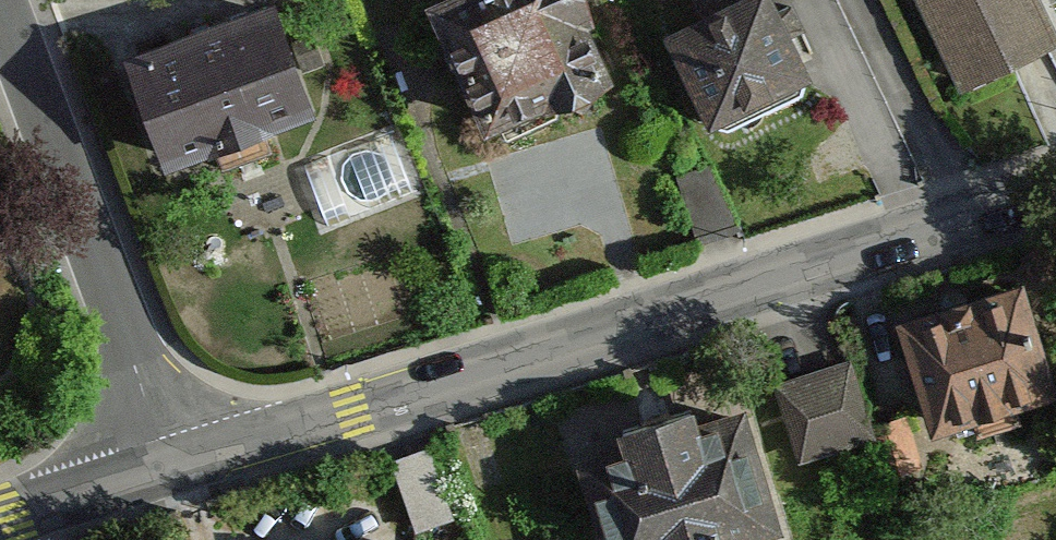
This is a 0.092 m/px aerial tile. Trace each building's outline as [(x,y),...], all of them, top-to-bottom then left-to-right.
[(483,138),(618,82),(583,0),(425,0),(483,138)] [(715,128),(814,86),(777,0),(746,0),(673,31),(715,128)] [(960,79),(1055,35),(1039,0),(923,0),(960,79)] [(127,63),(166,172),(306,122),(267,13),(127,63)] [(906,309),(941,426),(1046,395),(1011,278),(906,309)] [(786,372),(807,451),(889,429),(869,351),(786,372)] [(780,536),(738,400),(580,449),(609,539),(766,539),(780,536)]
